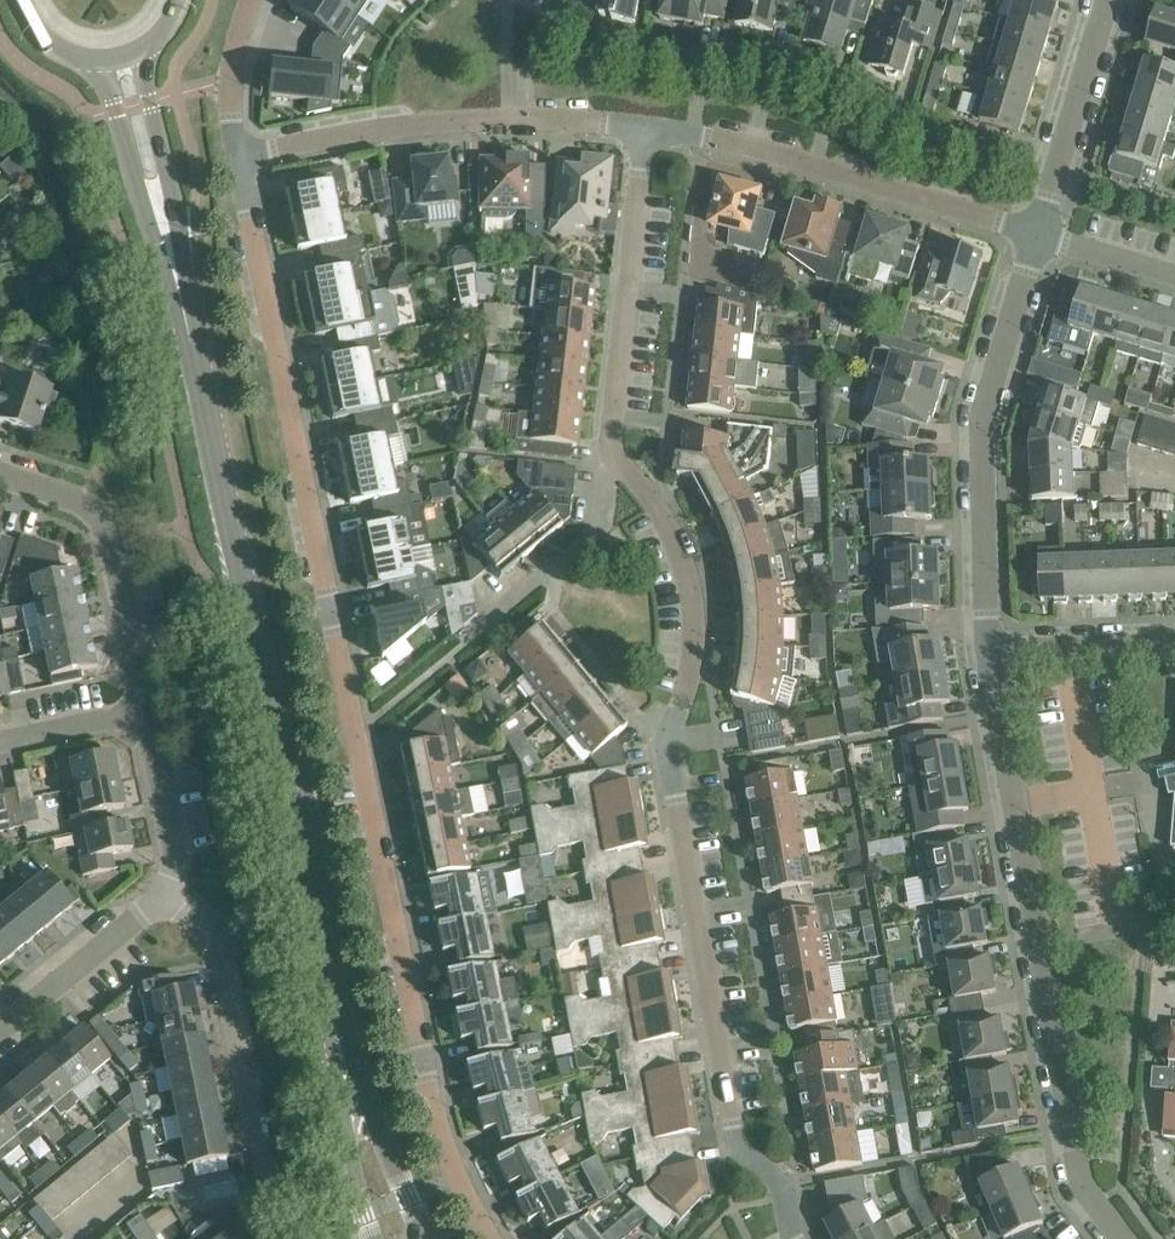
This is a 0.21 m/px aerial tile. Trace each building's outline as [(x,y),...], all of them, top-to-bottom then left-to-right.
[(358,19),(330,0),(295,0),(289,9),(323,32),(312,47),(343,59),(351,46),(343,41),(358,19)] [(358,19),(371,0),(330,0),(358,19)] [(600,9),(600,14),(613,16),(612,19),(635,23),(639,0),(588,0),(600,9)] [(660,18),(703,26),(705,15),(724,18),(728,0),(663,0),(660,18)] [(735,24),(772,31),(779,0),(740,0),(735,24)] [(807,12),(811,13),(803,40),(824,46),(826,41),(842,46),(850,20),(866,25),(874,0),(811,0),(807,12)] [(1035,0),(1017,0),(1011,20),(1050,32),(1057,7),(1035,0)] [(931,49),(941,14),(906,3),(900,26),(882,20),(875,41),(868,65),(886,70),(887,73),(896,76),(899,74),(904,75),(913,43),(931,49)] [(1157,10),(1147,42),(1171,49),(1174,50),(1174,16),(1157,10)] [(947,28),(957,31),(962,16),(951,13),(947,28)] [(1050,32),(1011,20),(1000,17),(993,42),(1042,57),(1050,32)] [(953,46),(957,31),(947,28),(942,43),(953,46)] [(993,42),(985,68),(1035,82),(1042,57),(993,42)] [(338,103),(343,59),(312,47),(310,67),(272,63),(268,96),(338,103)] [(1135,83),(1174,95),(1174,68),(1142,58),(1139,71),(1142,72),(1139,83),(1135,82),(1135,83)] [(936,63),(932,78),(942,81),(947,67),(936,63)] [(978,92),(1027,107),(1035,82),(985,68),(983,67),(977,90),(979,91),(978,92)] [(942,81),(932,78),(927,93),(938,96),(942,81)] [(1135,83),(1132,94),(1135,95),(1132,107),(1128,106),(1128,107),(1171,119),(1174,106),(1174,95),(1135,83)] [(1027,107),(978,92),(971,119),(981,121),(1020,133),(1027,107)] [(1121,130),(1164,143),(1171,119),(1128,107),(1125,118),(1128,119),(1125,131),(1121,129),(1121,130)] [(1164,143),(1121,130),(1118,142),(1121,143),(1118,154),(1114,153),(1108,171),(1140,180),(1143,171),(1145,164),(1160,169),(1164,156),(1173,159),(1174,150),(1174,146),(1164,143)] [(528,156),(505,156),(505,161),(482,161),(482,185),(481,207),(481,219),(505,220),(505,218),(509,219),(512,217),(514,214),(516,211),(517,208),(544,208),(545,190),(545,165),(528,165),(528,156)] [(449,181),(446,158),(411,162),(412,179),(393,181),(395,205),(397,222),(426,219),(425,207),(457,203),(455,181),(449,181)] [(609,161),(581,158),(581,165),(573,164),(573,162),(571,161),(571,167),(559,165),(560,160),(558,160),(550,232),(577,235),(578,225),(587,226),(587,217),(602,219),(609,161)] [(286,193),(292,221),(339,211),(336,194),(347,191),(342,166),(311,173),(314,187),(286,193)] [(736,181),(715,176),(712,206),(716,206),(711,224),(731,229),(730,245),(765,254),(777,213),(756,208),(761,192),(735,185),(736,181)] [(388,186),(371,189),(374,203),(391,200),(388,186)] [(390,202),(379,205),(380,213),(385,216),(393,214),(390,202)] [(842,210),(818,203),(816,210),(798,205),(791,228),(785,247),(788,253),(818,274),(816,279),(837,285),(854,227),(838,222),(842,210)] [(329,258),(365,250),(362,236),(345,239),(339,211),(292,221),(297,249),(326,243),(329,258)] [(859,256),(853,275),(874,281),(878,266),(880,262),(895,266),(894,271),(892,275),(909,280),(913,268),(920,245),(905,240),(907,230),(870,219),(865,236),(863,242),(859,256)] [(983,253),(951,243),(942,273),(926,268),(917,298),(941,305),(951,293),(969,298),(983,253)] [(452,269),(454,268),(455,268),(459,267),(470,265),(474,264),(473,248),(455,249),(449,257),(450,269),(452,269)] [(365,251),(365,250),(329,258),(331,272),(303,278),(309,306),(357,296),(385,291),(384,290),(368,293),(363,266),(360,252),(365,251)] [(546,252),(544,269),(557,270),(559,254),(546,252)] [(55,255),(41,258),(43,268),(49,271),(58,270),(55,255)] [(459,267),(455,268),(457,277),(475,274),(475,271),(474,264),(470,265),(459,267)] [(545,310),(592,315),(595,288),(582,287),(584,273),(557,270),(544,269),(534,268),(529,308),(545,310)] [(493,273),(475,271),(475,274),(475,281),(476,292),(491,293),(493,273)] [(694,329),(741,334),(741,333),(753,335),(757,296),(749,294),(718,285),(716,304),(700,303),(697,329),(694,328),(694,329)] [(1094,334),(1094,335),(1107,292),(1095,288),(1094,291),(1081,288),(1080,292),(1073,290),(1066,312),(1057,309),(1048,340),(1071,347),(1088,352),(1094,334)] [(343,328),(346,342),(393,333),(393,331),(399,323),(393,297),(385,291),(357,296),(309,306),(315,334),(343,328)] [(1117,342),(1131,299),(1119,295),(1118,299),(1107,295),(1108,292),(1107,292),(1094,335),(1116,341),(1117,342)] [(1131,299),(1117,342),(1116,341),(1114,350),(1138,358),(1154,306),(1143,302),(1142,306),(1130,302),(1131,299)] [(811,300),(808,311),(826,317),(830,305),(811,300)] [(1154,306),(1138,358),(1161,365),(1162,362),(1163,362),(1174,323),(1174,312),(1166,309),(1165,313),(1154,309),(1155,306),(1154,306)] [(592,315),(545,310),(542,336),(589,341),(592,315)] [(486,330),(496,329),(495,314),(484,315),(486,330)] [(842,322),(821,316),(822,332),(837,337),(842,322)] [(1163,362),(1174,366),(1174,323),(1163,362)] [(904,324),(901,335),(917,340),(921,328),(904,324)] [(496,329),(486,330),(487,346),(497,345),(496,329)] [(691,354),(691,355),(738,360),(741,334),(694,329),(694,330),(697,330),(694,354),(691,354)] [(377,336),(393,333),(346,342),(349,357),(321,362),(327,391),(374,381),(368,353),(380,351),(377,336)] [(542,336),(539,362),(586,367),(589,341),(542,336)] [(885,383),(939,399),(945,380),(942,379),(945,369),(904,357),(907,346),(876,337),(873,349),(876,350),(874,359),(891,364),(885,383)] [(822,354),(822,341),(806,342),(806,354),(822,354)] [(476,342),(462,345),(465,358),(478,356),(476,342)] [(1055,358),(1036,353),(1030,372),(1049,378),(1055,358)] [(688,381),(735,386),(756,389),(759,363),(738,360),(691,355),(691,356),(694,356),(691,380),(688,380),(688,381)] [(471,394),(479,358),(454,363),(461,396),(471,394)] [(586,367),(539,362),(536,388),(583,393),(586,367)] [(482,380),(492,382),(496,367),(485,364),(482,380)] [(800,382),(800,394),(816,394),(816,381),(815,370),(799,368),(800,382)] [(7,387),(0,385),(0,421),(36,433),(45,407),(52,409),(57,394),(51,392),(52,387),(12,373),(7,387)] [(489,397),(492,382),(482,380),(478,395),(489,397)] [(374,381),(327,391),(332,419),(353,414),(361,413),(363,427),(394,421),(391,406),(379,408),(374,381)] [(732,413),(735,386),(688,381),(688,382),(691,382),(688,408),(732,413)] [(939,399),(885,383),(877,410),(868,408),(862,425),(907,439),(912,423),(927,427),(930,418),(933,419),(939,399)] [(1090,385),(1086,399),(1098,403),(1103,389),(1090,385)] [(1036,411),(1080,424),(1091,427),(1098,403),(1086,399),(1067,393),(1044,386),(1040,398),(1044,399),(1040,411),(1037,410),(1036,411)] [(583,393),(536,388),(533,414),(580,419),(583,393)] [(1114,392),(1103,389),(1098,403),(1110,406),(1114,392)] [(816,394),(800,394),(801,406),(817,406),(816,394)] [(1173,410),(1150,403),(1148,410),(1171,417),(1173,410)] [(484,423),(487,408),(476,405),(473,421),(484,423)] [(1072,448),(1080,424),(1036,411),(1033,422),(1037,423),(1031,442),(1031,443),(1072,448)] [(580,419),(533,414),(518,412),(514,440),(508,451),(513,452),(570,458),(571,445),(577,446),(580,419)] [(1137,445),(1151,449),(1160,421),(1146,417),(1137,445)] [(397,435),(394,421),(363,427),(366,441),(338,447),(344,475),(391,465),(386,438),(397,435)] [(1165,453),(1174,425),(1160,421),(1151,449),(1165,453)] [(1120,422),(1117,434),(1131,437),(1134,426),(1120,422)] [(711,517),(712,518),(754,498),(745,481),(769,468),(773,430),(729,425),(727,437),(710,436),(710,434),(686,432),(683,459),(681,457),(680,458),(681,460),(680,474),(678,476),(679,477),(681,475),(693,477),(702,493),(699,494),(700,495),(702,494),(714,516),(711,517)] [(1174,425),(1165,453),(1174,456),(1174,426),(1174,425)] [(1131,437),(1117,434),(1114,446),(1127,449),(1131,437)] [(1028,463),(1028,475),(1073,473),(1072,448),(1031,443),(1032,463),(1028,463)] [(884,490),(934,489),(934,470),(930,470),(929,459),(904,460),(903,444),(869,445),(870,472),(883,472),(884,490)] [(475,457),(472,460),(482,471),(487,466),(491,459),(475,457)] [(1107,472),(1127,472),(1126,460),(1107,461),(1107,471),(1107,472)] [(475,485),(457,463),(454,480),(465,493),(475,485)] [(541,478),(573,482),(574,467),(543,463),(541,478)] [(378,498),(381,512),(412,505),(406,480),(395,482),(391,465),(344,475),(350,503),(378,498)] [(1107,472),(1107,471),(1099,472),(1100,497),(1128,496),(1127,485),(1127,472),(1107,472)] [(1074,497),(1073,473),(1028,475),(1032,475),(1033,487),(1029,487),(1029,500),(1078,498),(1078,497),(1074,497)] [(569,518),(573,482),(541,478),(539,499),(534,493),(513,510),(543,546),(541,543),(562,527),(560,525),(569,518)] [(805,512),(821,511),(820,499),(819,487),(805,488),(805,500),(804,500),(805,512)] [(934,489),(884,490),(885,509),(872,510),(873,537),(907,536),(906,520),(932,518),(931,507),(935,507),(934,489)] [(769,491),(754,498),(712,518),(714,522),(716,521),(724,540),(721,541),(722,542),(766,526),(758,509),(774,501),(769,491)] [(1151,509),(1163,510),(1165,495),(1153,493),(1151,509)] [(1163,510),(1174,512),(1174,496),(1165,495),(1163,510)] [(484,516),(493,527),(522,563),(523,563),(521,560),(540,545),(542,547),(543,546),(513,510),(505,499),(484,516)] [(1113,520),(1112,504),(1100,505),(1100,520),(1113,520)] [(1124,504),(1112,504),(1113,520),(1125,519),(1124,504)] [(356,532),(361,560),(409,550),(403,522),(415,520),(412,505),(381,512),(384,526),(356,532)] [(1088,521),(1087,505),(1075,506),(1075,521),(1088,521)] [(1050,521),(1063,521),(1063,506),(1050,507),(1050,521)] [(821,511),(805,512),(805,524),(821,523),(821,511)] [(729,566),(729,567),(789,551),(778,521),(766,526),(722,542),(725,542),(732,565),(729,566)] [(522,564),(522,563),(493,527),(472,544),(470,541),(463,547),(470,582),(489,566),(500,578),(520,561),(522,564)] [(847,528),(833,528),(833,537),(847,537),(847,528)] [(1,577),(13,541),(0,536),(0,576),(1,577)] [(36,603),(80,594),(74,570),(61,572),(56,547),(20,536),(11,565),(29,571),(36,603)] [(847,538),(832,539),(833,560),(848,559),(847,538)] [(890,582),(938,581),(937,552),(922,553),(922,538),(873,540),(874,564),(879,569),(889,569),(890,582)] [(75,566),(69,544),(57,547),(63,570),(75,566)] [(429,590),(433,589),(431,575),(417,569),(413,570),(409,550),(361,560),(367,588),(395,582),(398,597),(429,590)] [(793,583),(789,551),(729,567),(730,567),(732,567),(737,591),(734,591),(734,592),(781,585),(793,583)] [(1164,555),(1166,596),(1174,595),(1174,554),(1164,555)] [(1166,599),(1166,596),(1164,555),(1139,556),(1141,597),(1153,596),(1153,600),(1166,599)] [(1067,603),(1067,599),(1065,558),(1041,559),(1040,556),(1039,556),(1039,572),(1032,572),(1033,596),(1040,596),(1041,600),(1054,600),(1054,604),(1067,603)] [(1116,601),(1116,598),(1114,556),(1090,557),(1092,599),(1104,598),(1104,602),(1116,601)] [(1114,556),(1116,598),(1128,597),(1128,601),(1141,600),(1141,597),(1139,556),(1114,556)] [(1092,602),(1092,599),(1090,557),(1065,558),(1067,599),(1079,599),(1079,603),(1092,602)] [(815,580),(831,579),(830,567),(814,568),(815,580)] [(831,591),(831,579),(815,580),(815,592),(831,591)] [(469,581),(451,585),(455,608),(473,605),(469,581)] [(939,609),(938,581),(890,582),(890,596),(880,596),(876,601),(877,626),(925,624),(924,609),(939,609)] [(737,617),(737,618),(783,615),(781,585),(734,592),(734,593),(738,592),(740,617),(737,617)] [(429,590),(398,597),(401,611),(373,617),(382,659),(445,607),(441,588),(433,589),(429,590)] [(36,603),(40,628),(85,619),(80,594),(36,603)] [(14,608),(0,611),(0,615),(1,621),(17,618),(14,608)] [(783,615),(737,618),(740,618),(740,643),(737,642),(737,644),(784,646),(783,615)] [(90,643),(85,619),(40,628),(45,652),(90,643)] [(525,674),(558,646),(541,625),(508,653),(525,674)] [(894,661),(897,681),(945,672),(939,641),(914,645),(911,628),(872,629),(878,664),(894,661)] [(810,635),(810,647),(826,646),(826,634),(810,635)] [(95,667),(90,643),(45,652),(46,653),(45,653),(50,677),(95,667)] [(734,669),(781,676),(784,646),(737,644),(740,645),(738,669),(735,669),(734,669)] [(575,666),(558,646),(525,674),(541,693),(541,694),(575,666)] [(826,646),(810,647),(811,659),(827,659),(826,646)] [(17,658),(14,648),(0,651),(2,661),(17,658)] [(0,651),(0,696),(9,694),(2,661),(0,651)] [(24,691),(17,658),(2,661),(9,694),(24,691)] [(592,686),(575,666),(541,694),(541,693),(530,702),(546,722),(548,720),(549,722),(592,686)] [(781,676),(734,669),(734,670),(737,671),(732,696),(747,700),(745,709),(752,753),(786,747),(779,707),(775,706),(781,676)] [(945,672),(897,681),(901,703),(885,706),(889,729),(943,719),(943,718),(938,719),(935,705),(950,702),(945,672)] [(458,678),(441,689),(454,707),(470,697),(458,678)] [(478,694),(485,704),(498,696),(492,686),(478,694)] [(608,707),(592,686),(549,722),(565,742),(608,707)] [(860,703),(858,690),(840,693),(842,706),(860,703)] [(498,696),(485,704),(491,715),(505,706),(498,696)] [(625,727),(608,707),(565,742),(582,763),(588,757),(600,771),(624,767),(625,767),(622,749),(613,738),(625,727)] [(402,775),(402,776),(448,766),(448,765),(458,763),(449,716),(442,718),(440,708),(413,731),(415,745),(400,749),(405,774),(402,775)] [(834,717),(824,719),(828,738),(837,736),(834,717)] [(506,738),(512,749),(526,740),(519,730),(506,738)] [(902,739),(911,786),(963,777),(958,745),(945,748),(942,733),(948,732),(948,731),(902,739)] [(532,751),(526,740),(512,749),(518,759),(532,751)] [(845,769),(842,749),(829,752),(833,772),(845,769)] [(69,761),(75,789),(118,780),(112,753),(69,761)] [(747,779),(752,806),(798,798),(793,771),(792,772),(789,759),(783,760),(759,764),(761,777),(747,779)] [(1162,766),(1168,793),(1174,794),(1171,846),(1174,847),(1174,763),(1162,766)] [(407,801),(408,801),(453,792),(448,766),(402,776),(402,777),(405,776),(410,800),(407,801)] [(501,782),(517,779),(515,767),(499,770),(501,782)] [(624,767),(600,771),(566,777),(569,790),(573,789),(576,807),(550,811),(542,806),(530,808),(534,833),(642,814),(638,790),(629,792),(624,767)] [(28,769),(12,772),(12,773),(16,789),(19,803),(34,800),(32,794),(27,770),(28,769)] [(870,774),(855,777),(858,796),(873,793),(870,774)] [(969,809),(963,777),(911,786),(919,834),(952,828),(965,826),(965,825),(958,826),(956,811),(969,809)] [(517,779),(501,782),(504,794),(519,791),(517,779)] [(123,808),(118,780),(75,789),(81,815),(71,817),(74,833),(105,827),(105,826),(126,822),(105,826),(102,812),(123,808)] [(9,830),(9,829),(23,826),(19,803),(16,789),(1,791),(0,785),(0,831),(9,830)] [(413,826),(413,827),(459,818),(455,801),(469,798),(467,789),(453,792),(408,801),(408,802),(411,801),(416,826),(413,826)] [(849,789),(839,791),(841,806),(852,804),(849,789)] [(757,836),(803,828),(798,798),(752,806),(757,836)] [(581,861),(583,873),(641,863),(637,839),(646,837),(642,814),(534,833),(538,857),(551,855),(557,847),(583,842),(586,860),(581,861)] [(878,841),(873,814),(861,816),(866,843),(878,841)] [(464,843),(459,818),(413,827),(413,828),(416,827),(421,851),(418,852),(418,853),(464,843)] [(508,822),(511,834),(526,831),(524,819),(508,822)] [(105,827),(74,833),(77,852),(82,876),(114,869),(111,854),(132,850),(126,822),(105,826),(105,827)] [(808,858),(803,828),(757,836),(762,866),(808,858)] [(919,834),(912,835),(920,877),(979,866),(976,850),(971,851),(969,839),(955,842),(952,828),(919,834)] [(849,851),(860,849),(857,834),(846,835),(849,851)] [(881,854),(879,842),(868,844),(870,856),(881,854)] [(464,843),(418,853),(421,853),(427,879),(469,870),(464,843)] [(537,856),(535,844),(519,847),(522,859),(537,856)] [(849,851),(844,852),(846,859),(855,866),(863,864),(860,849),(849,851)] [(781,890),(783,902),(814,897),(811,885),(813,885),(808,858),(762,866),(767,893),(781,890)] [(535,860),(521,863),(524,877),(538,874),(535,860)] [(547,903),(551,928),(659,909),(655,886),(646,888),(641,863),(583,873),(586,885),(590,884),(594,902),(567,907),(559,901),(547,903)] [(935,917),(941,916),(967,911),(964,898),(979,895),(977,884),(982,883),(979,866),(920,877),(924,904),(932,903),(935,917)] [(553,867),(541,869),(542,879),(554,877),(553,867)] [(26,889),(52,921),(79,899),(69,887),(62,894),(45,873),(26,889)] [(447,908),(449,922),(450,923),(484,916),(484,914),(492,912),(484,873),(428,884),(433,911),(447,908)] [(855,874),(850,881),(851,890),(866,887),(863,873),(855,874)] [(33,937),(52,921),(26,889),(7,905),(33,937)] [(776,943),(822,935),(822,934),(836,932),(830,894),(814,897),(783,902),(785,914),(771,917),(776,943)] [(33,937),(7,905),(0,911),(0,936),(14,953),(33,937)] [(981,908),(967,911),(941,916),(947,950),(934,952),(936,966),(949,964),(975,959),(973,946),(987,943),(985,928),(989,927),(986,910),(982,911),(981,908)] [(600,969),(658,958),(654,934),(663,932),(659,909),(551,928),(555,953),(568,950),(573,943),(600,938),(603,956),(598,957),(600,969)] [(860,913),(863,928),(874,926),(871,911),(860,913)] [(450,923),(449,922),(436,925),(442,952),(455,949),(458,964),(482,960),(492,957),(484,916),(450,923)] [(876,941),(874,926),(863,928),(866,943),(876,941)] [(548,946),(544,927),(529,930),(533,949),(548,946)] [(827,965),(822,935),(776,943),(781,973),(827,965)] [(0,936),(0,964),(14,953),(0,936)] [(952,1013),(984,1007),(981,994),(996,991),(993,976),(998,976),(995,958),(990,959),(990,956),(975,959),(949,964),(955,998),(949,999),(952,1013)] [(564,999),(568,1024),(676,1004),(672,981),(662,983),(658,958),(600,969),(603,980),(607,980),(610,998),(584,1002),(576,997),(564,999)] [(878,987),(890,985),(887,968),(886,961),(875,963),(876,970),(875,971),(878,987)] [(465,997),(467,1010),(468,1011),(517,1001),(513,980),(498,983),(494,963),(446,973),(452,1000),(465,997)] [(781,973),(786,1003),(833,995),(827,965),(781,973)] [(146,1022),(197,1012),(192,987),(180,990),(177,975),(137,983),(140,998),(145,1022),(146,1022)] [(890,985),(878,987),(871,989),(878,1027),(898,1023),(891,985),(890,985)] [(837,1022),(833,995),(786,1003),(791,1030),(805,1027),(808,1040),(838,1034),(838,1032),(836,1022),(837,1022)] [(522,1025),(517,1001),(468,1011),(467,1010),(454,1013),(460,1040),(473,1037),(476,1053),(511,1045),(507,1028),(522,1025)] [(676,1004),(568,1024),(572,1048),(585,1046),(590,1038),(617,1033),(620,1051),(615,1052),(617,1064),(675,1054),(670,1029),(680,1027),(676,1004)] [(960,1026),(966,1060),(992,1056),(1007,1053),(1006,1051),(1011,1050),(1008,1033),(1003,1033),(1001,1018),(986,1021),(984,1007),(952,1013),(954,1027),(960,1026)] [(202,1036),(197,1012),(146,1022),(148,1023),(143,1030),(150,1035),(149,1036),(151,1046),(162,1044),(202,1036)] [(94,1029),(103,1041),(112,1034),(102,1022),(94,1029)] [(1172,1022),(1168,1069),(1153,1068),(1153,1069),(1158,1070),(1156,1087),(1151,1087),(1151,1088),(1166,1090),(1162,1136),(1174,1137),(1174,1022),(1172,1022)] [(83,1028),(64,1044),(90,1076),(110,1060),(98,1046),(83,1028)] [(800,1081),(846,1073),(859,1070),(854,1043),(856,1043),(853,1030),(838,1032),(838,1034),(808,1040),(810,1052),(795,1054),(800,1081)] [(103,1041),(119,1060),(127,1053),(112,1034),(103,1041)] [(162,1044),(167,1068),(207,1060),(202,1036),(162,1044)] [(90,1076),(64,1044),(45,1059),(71,1092),(90,1076)] [(485,1087),(489,1100),(489,1101),(523,1092),(534,1089),(527,1064),(516,1067),(512,1052),(465,1064),(472,1091),(485,1087)] [(908,1070),(923,1067),(920,1052),(905,1055),(908,1070)] [(127,1053),(119,1060),(129,1072),(137,1065),(127,1053)] [(679,1078),(675,1054),(617,1064),(619,1076),(624,1075),(627,1093),(601,1098),(593,1092),(580,1094),(585,1119),(693,1100),(688,1077),(679,1078)] [(896,1054),(886,1056),(887,1065),(898,1063),(896,1054)] [(969,1074),(974,1101),(1019,1094),(1016,1077),(1011,1078),(1009,1066),(995,1069),(992,1056),(966,1060),(960,1061),(963,1075),(969,1074)] [(71,1092),(45,1059),(26,1075),(59,1116),(63,1114),(66,1114),(74,1107),(74,1104),(78,1101),(71,1092)] [(560,1080),(571,1077),(566,1059),(555,1062),(560,1080)] [(207,1060),(167,1068),(156,1070),(161,1095),(172,1092),(212,1084),(207,1060)] [(903,1094),(898,1063),(887,1065),(892,1095),(903,1094)] [(800,1081),(805,1111),(852,1103),(846,1073),(800,1081)] [(59,1116),(26,1075),(7,1090),(33,1123),(52,1108),(59,1116)] [(130,1085),(133,1100),(144,1098),(141,1083),(130,1085)] [(172,1092),(177,1117),(217,1108),(212,1084),(172,1092)] [(0,1096),(0,1121),(20,1145),(15,1138),(33,1123),(7,1090),(0,1096)] [(530,1117),(523,1092),(489,1101),(489,1100),(475,1104),(483,1131),(496,1127),(500,1142),(523,1136),(534,1133),(530,1117)] [(1019,1094),(974,1101),(979,1129),(952,1134),(955,1147),(1007,1138),(1005,1125),(1019,1122),(1017,1111),(1022,1110),(1019,1094)] [(147,1113),(144,1098),(133,1100),(136,1115),(147,1113)] [(632,1147),(634,1159),(692,1149),(688,1124),(697,1123),(693,1100),(585,1119),(589,1143),(602,1141),(607,1133),(633,1129),(636,1146),(632,1147)] [(857,1133),(852,1103),(805,1111),(810,1141),(857,1133)] [(217,1108),(177,1117),(181,1141),(222,1133),(217,1108)] [(895,1110),(898,1125),(908,1123),(906,1108),(895,1110)] [(112,1116),(122,1128),(130,1121),(120,1109),(112,1116)] [(104,1122),(114,1134),(122,1128),(112,1116),(104,1122)] [(20,1145),(0,1121),(0,1161),(20,1145)] [(911,1139),(908,1123),(898,1125),(900,1141),(911,1139)] [(91,1130),(79,1140),(86,1148),(98,1138),(91,1130)] [(143,1148),(154,1146),(151,1131),(140,1133),(143,1148)] [(227,1157),(222,1133),(181,1141),(186,1165),(204,1161),(227,1157)] [(862,1164),(857,1133),(810,1141),(816,1172),(862,1164)] [(114,1134),(104,1143),(122,1164),(132,1156),(114,1134)] [(519,1179),(526,1191),(526,1192),(557,1176),(538,1138),(495,1161),(508,1185),(519,1179)] [(74,1158),(86,1148),(79,1140),(67,1149),(74,1158)] [(122,1164),(104,1143),(94,1151),(111,1173),(122,1164)] [(154,1146),(143,1148),(146,1163),(157,1161),(154,1146)] [(696,1174),(692,1149),(634,1159),(636,1171),(641,1170),(644,1188),(631,1190),(625,1197),(662,1231),(674,1217),(678,1221),(673,1226),(675,1227),(700,1199),(710,1197),(705,1172),(696,1174)] [(84,1159),(101,1181),(111,1173),(94,1151),(84,1159)] [(993,1211),(1034,1193),(1033,1192),(1033,1193),(1031,1187),(1030,1180),(1029,1177),(1024,1178),(1018,1166),(1007,1171),(999,1152),(975,1156),(964,1158),(976,1185),(981,1183),(993,1211)] [(594,1156),(579,1164),(598,1200),(613,1192),(594,1156)] [(73,1168),(91,1189),(101,1181),(84,1159),(73,1168)] [(41,1171),(48,1179),(60,1170),(53,1161),(41,1171)] [(178,1167),(148,1173),(151,1190),(182,1183),(178,1167)] [(73,1168),(63,1176),(81,1198),(91,1189),(73,1168)] [(48,1179),(41,1171),(29,1181),(36,1189),(48,1179)] [(10,1185),(0,1173),(0,1189),(2,1191),(10,1185)] [(53,1184),(71,1206),(81,1198),(63,1176),(53,1184)] [(577,1213),(557,1176),(526,1192),(526,1191),(514,1198),(527,1222),(539,1216),(546,1229),(567,1218),(577,1213)] [(873,1227),(862,1204),(868,1201),(864,1176),(825,1183),(829,1206),(836,1204),(841,1213),(825,1221),(834,1238),(850,1238),(873,1227)] [(53,1184),(43,1192),(61,1214),(71,1206),(53,1184)] [(20,1197),(10,1185),(2,1191),(11,1203),(20,1197)] [(33,1201),(37,1206),(47,1218),(51,1223),(61,1214),(43,1192),(33,1201)] [(1034,1193),(993,1211),(1004,1238),(1003,1238),(1038,1238),(1031,1229),(1043,1223),(1037,1211),(1042,1207),(1040,1205),(1037,1200),(1035,1197),(1034,1194),(1034,1193)] [(933,1215),(926,1201),(916,1206),(923,1220),(933,1215)] [(29,1213),(38,1225),(47,1218),(37,1206),(29,1213)] [(951,1207),(947,1216),(961,1222),(965,1213),(951,1207)] [(139,1215),(125,1225),(135,1238),(156,1238),(139,1215)] [(51,1223),(47,1218),(38,1225),(48,1237),(56,1230),(51,1223)] [(582,1218),(557,1238),(600,1238),(582,1218)] [(190,1238),(226,1238),(224,1235),(216,1221),(190,1238)] [(873,1227),(850,1238),(879,1238),(873,1227)]
